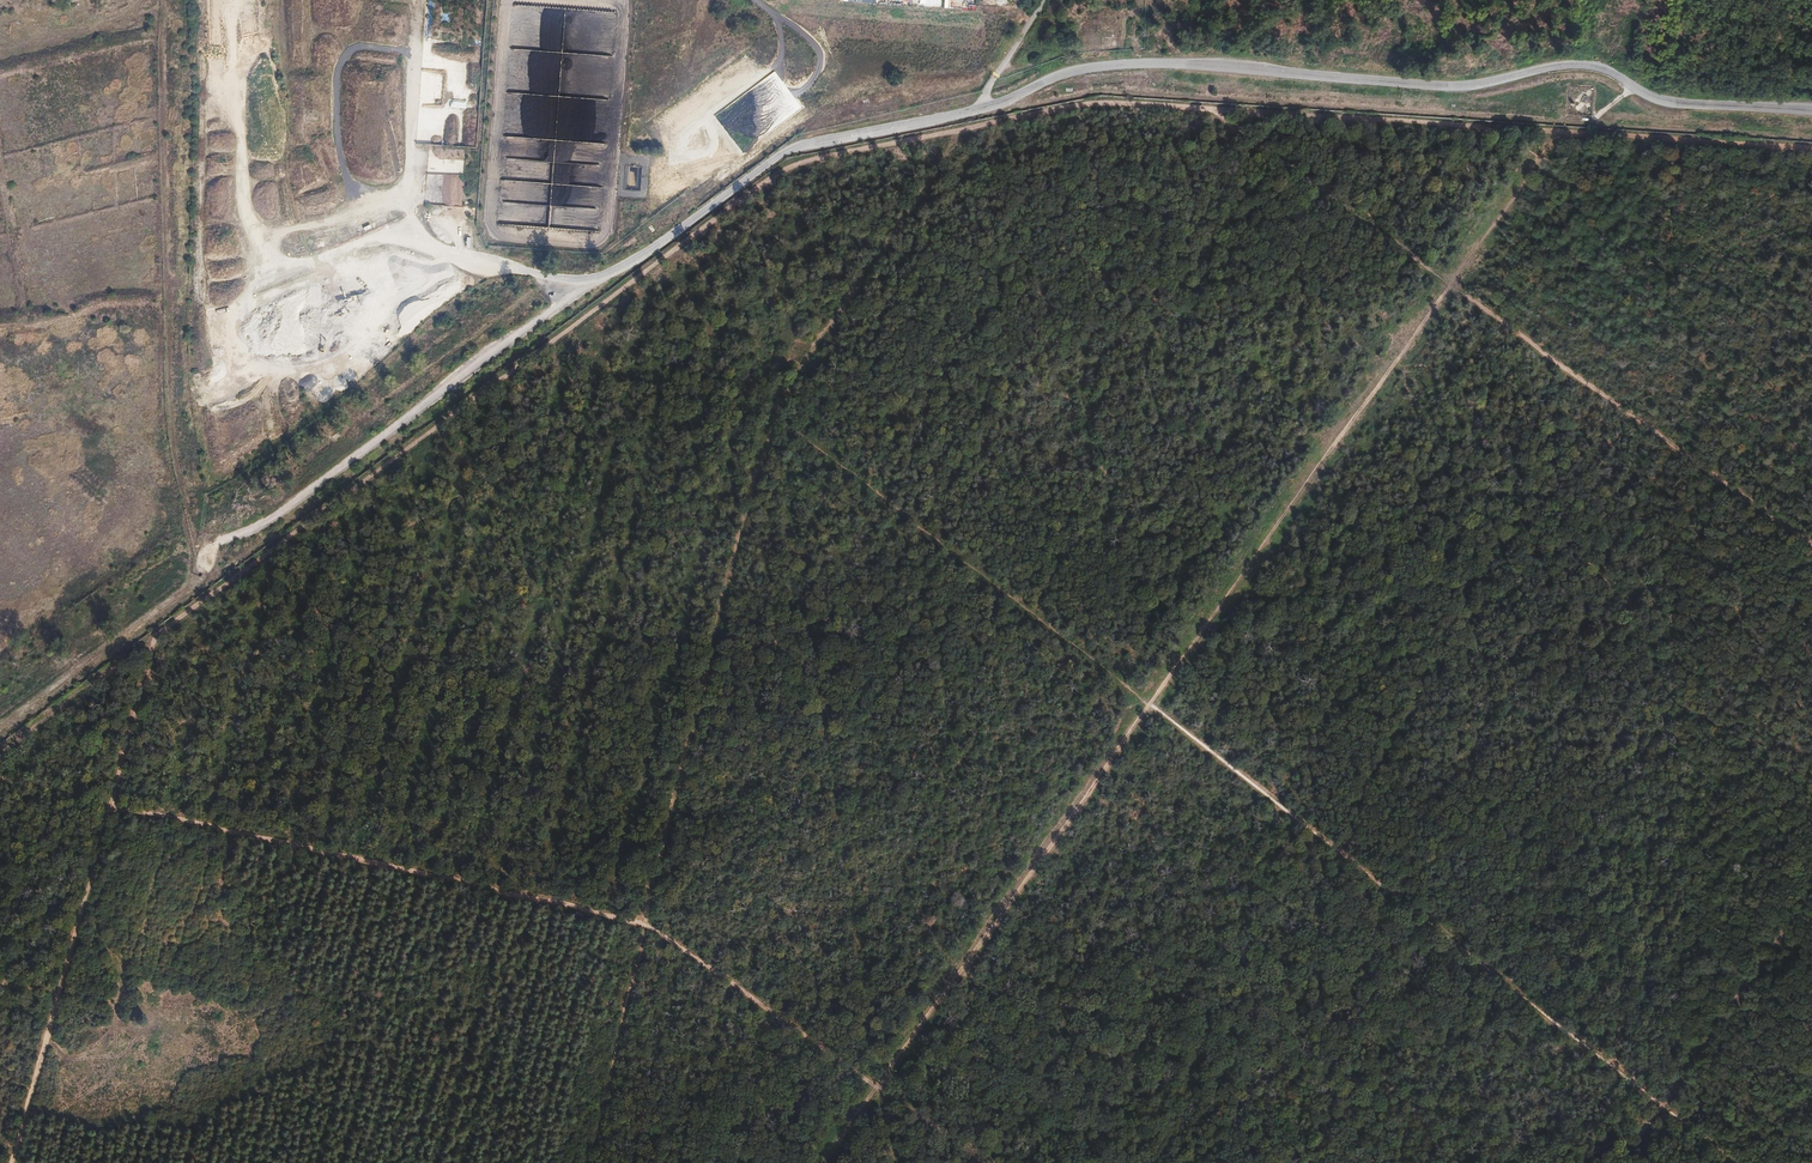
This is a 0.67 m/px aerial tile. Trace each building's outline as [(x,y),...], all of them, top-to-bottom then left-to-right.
[(585,29),(584,11),(563,11),(563,10),(559,10),(559,17),(556,17),(556,21),(560,20),(560,29),(563,29),(563,30),(585,29)] [(559,47),(561,66),(566,65),(565,59),(575,57),(574,53),(566,54),(565,46),(559,47)] [(298,289),(291,292),(294,299),(301,296),(298,289)]
